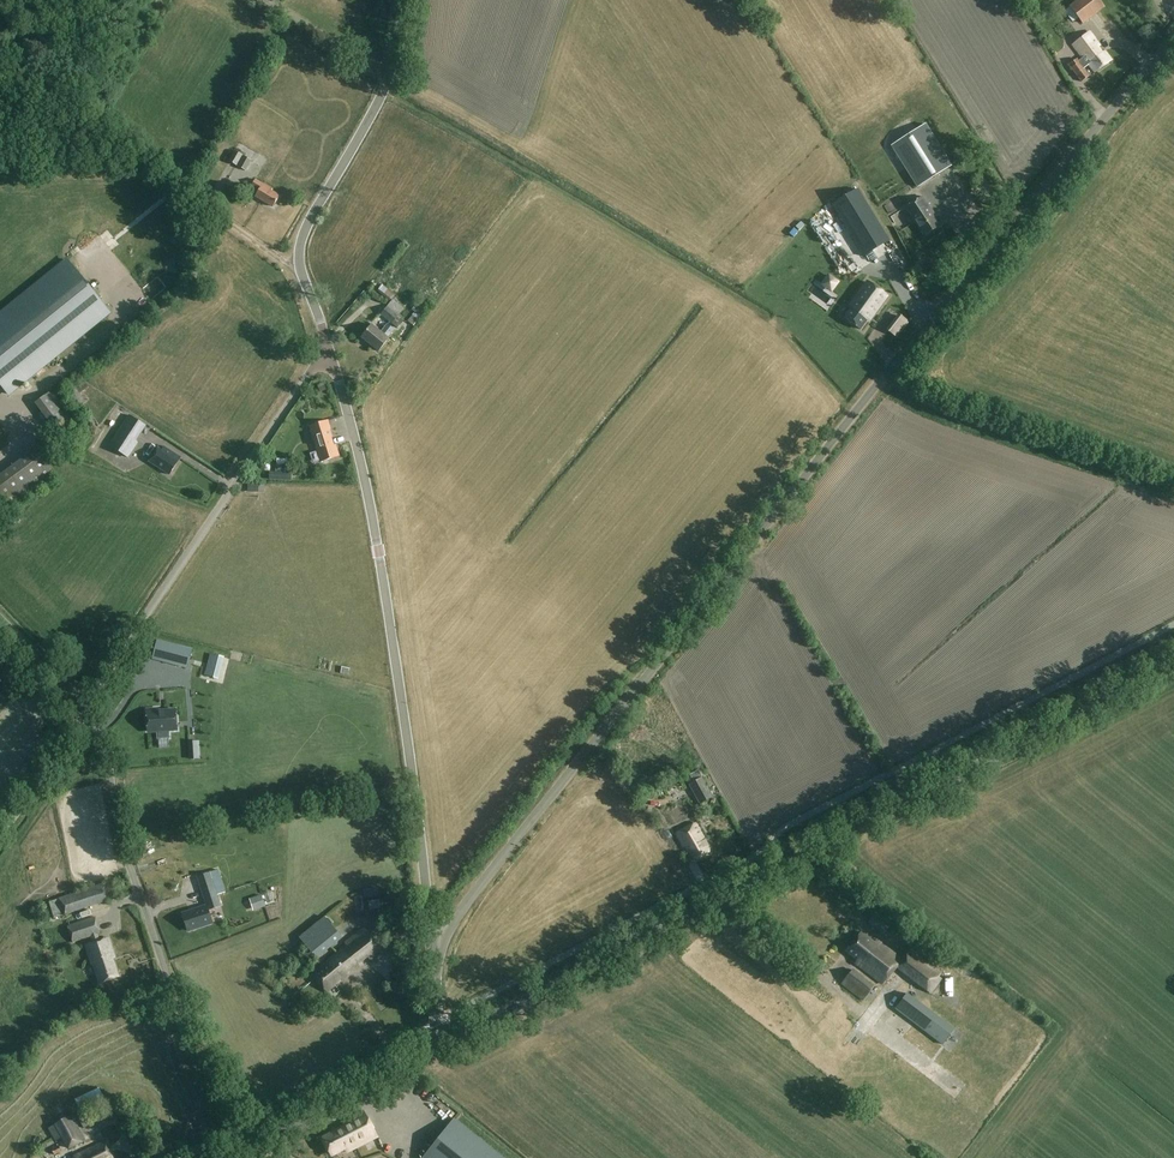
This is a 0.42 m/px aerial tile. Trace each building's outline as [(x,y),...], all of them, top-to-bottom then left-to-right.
[(1105,7),(1099,0),(1076,0),(1068,6),(1082,24),(1105,7)] [(1095,72),(1111,60),(1104,52),(1101,54),(1097,48),(1100,46),(1089,32),(1073,45),(1082,57),(1080,59),(1086,66),(1089,64),(1095,72)] [(1086,66),(1080,59),(1078,61),(1076,58),(1068,65),(1082,82),(1089,76),(1083,68),(1086,66)] [(904,164),(917,186),(952,165),(926,123),(892,144),(904,164)] [(236,166),(242,155),(234,151),(228,161),(236,166)] [(245,171),(251,161),(243,156),(237,167),(245,171)] [(280,195),(273,191),(273,190),(256,179),(251,186),(259,191),(255,196),(274,207),(280,195)] [(832,205),(864,257),(889,241),(857,189),(832,205)] [(924,236),(940,226),(931,213),(933,212),(923,196),(906,207),(924,236)] [(67,260),(0,315),(0,384),(8,394),(110,312),(67,260)] [(207,292),(196,283),(191,290),(202,299),(207,292)] [(394,294),(381,284),(376,291),(389,300),(390,299),(391,299),(394,294)] [(852,309),(845,319),(862,331),(869,321),(870,322),(888,298),(869,284),(851,308),(852,309)] [(883,306),(892,314),(905,299),(897,291),(883,306)] [(404,308),(393,299),(380,314),(398,328),(404,321),(398,316),(404,308)] [(424,308),(417,302),(411,310),(414,311),(407,321),(404,326),(409,330),(412,326),(413,326),(420,317),(422,318),(425,313),(422,311),(424,308)] [(900,316),(896,321),(905,328),(909,323),(900,316)] [(833,330),(854,348),(861,340),(841,322),(833,330)] [(378,352),(389,339),(388,338),(394,330),(387,324),(381,332),(372,325),(361,338),(378,352)] [(83,400),(75,388),(71,395),(78,404),(83,400)] [(146,426),(131,416),(129,415),(109,445),(128,458),(138,443),(136,441),(146,426)] [(320,462),(339,456),(336,445),(334,445),(332,437),(333,437),(328,420),(308,426),(310,434),(311,433),(320,462)] [(150,461),(169,475),(182,458),(166,446),(163,450),(160,447),(150,461)] [(36,448),(0,475),(0,495),(9,507),(54,473),(36,448)] [(291,473),(269,472),(269,480),(290,481),(291,473)] [(247,484),(247,492),(258,492),(264,492),(264,485),(258,485),(258,484),(247,484)] [(152,658),(187,667),(192,648),(157,640),(152,658)] [(132,663),(129,673),(137,675),(140,665),(132,663)] [(157,708),(146,709),(148,732),(157,731),(158,738),(169,737),(168,730),(177,730),(176,710),(158,711),(157,708)] [(199,741),(190,742),(190,749),(199,749),(199,741)] [(191,762),(204,762),(204,752),(191,752),(191,762)] [(713,797),(701,777),(688,784),(699,805),(713,797)] [(694,861),(711,851),(695,823),(676,834),(684,847),(685,846),(694,861)] [(280,854),(291,854),(291,834),(281,834),(280,854)] [(105,883),(58,898),(63,915),(110,900),(105,883)] [(221,906),(214,885),(201,889),(207,906),(182,914),(188,931),(212,923),(208,910),(221,906)] [(364,889),(366,897),(379,895),(378,887),(364,889)] [(380,899),(370,901),(371,908),(381,907),(380,899)] [(85,919),(98,916),(97,908),(84,911),(85,919)] [(875,913),(868,922),(884,935),(892,926),(875,913)] [(326,915),(299,937),(317,959),(344,937),(335,927),(326,915)] [(94,965),(100,983),(119,977),(112,958),(115,958),(108,938),(100,940),(98,934),(100,933),(95,917),(68,927),(73,942),(91,936),(93,943),(86,945),(92,965),(94,965)] [(312,974),(327,992),(364,965),(361,961),(368,956),(371,960),(384,951),(366,928),(346,943),(348,945),(327,961),(328,962),(312,974)] [(939,977),(942,973),(910,949),(902,960),(876,939),(874,942),(861,932),(846,951),(857,959),(854,962),(883,984),(896,967),(930,993),(941,979),(939,977)] [(854,968),(841,983),(864,1001),(876,986),(854,968)] [(945,974),(945,997),(953,997),(953,974),(945,974)] [(907,993),(895,1009),(942,1044),(954,1029),(907,993)] [(860,1043),(867,1037),(858,1027),(851,1033),(860,1043)] [(346,1152),(377,1136),(364,1111),(343,1122),(344,1126),(322,1137),(331,1156),(345,1149),(346,1152)] [(73,1113),(48,1128),(56,1141),(63,1137),(69,1149),(87,1139),(73,1113)] [(422,1157),(503,1157),(454,1118),(422,1157)] [(105,1141),(73,1156),(74,1157),(113,1157),(105,1141)]
